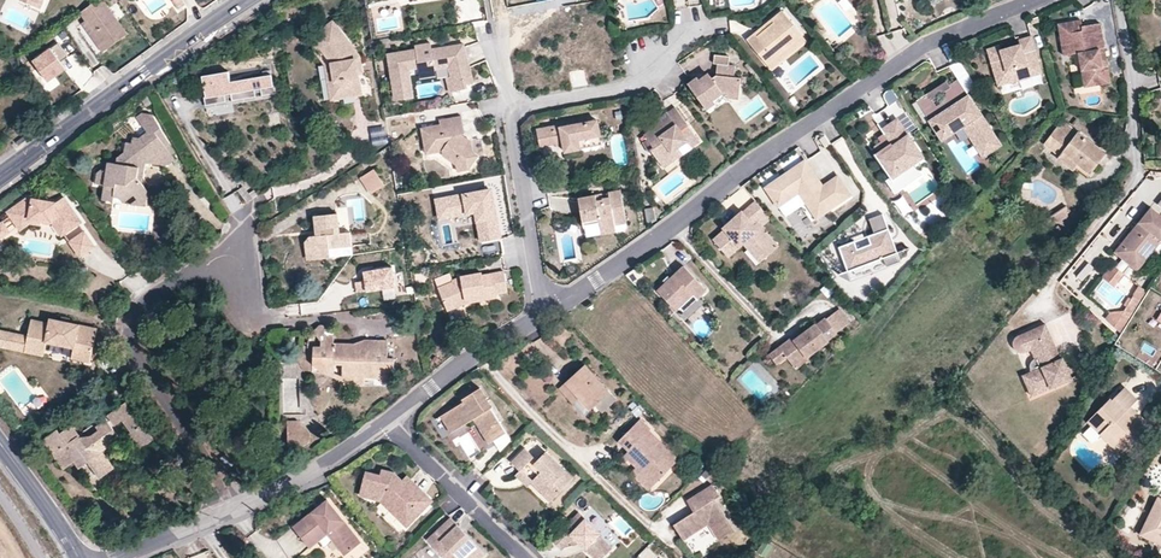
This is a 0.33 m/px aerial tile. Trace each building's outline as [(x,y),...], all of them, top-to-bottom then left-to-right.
[(43,2),(38,0),(30,0),(29,3),(40,8),(43,2)] [(79,12),(85,20),(106,49),(127,34),(102,0),(96,0),(79,12)] [(756,37),(753,34),(746,40),(766,65),(801,36),(781,11),(770,20),(773,24),(756,37)] [(102,52),(106,49),(85,20),(81,23),(102,52)] [(770,20),(753,34),(756,37),(773,24),(770,20)] [(309,38),(316,49),(317,50),(320,48),(331,64),(338,98),(362,93),(358,73),(355,59),(359,57),(332,21),(309,38)] [(1081,21),(1058,25),(1063,57),(1078,54),(1084,88),(1110,84),(1100,24),(1082,27),(1081,21)] [(801,36),(766,65),(771,71),(806,42),(801,36)] [(1020,42),(1020,46),(1016,49),(1011,51),(1006,53),(1002,51),(1001,48),(989,51),(999,87),(1010,85),(1010,86),(1031,80),(1031,78),(1042,75),(1032,39),(1020,42)] [(464,42),(429,48),(425,47),(425,44),(415,46),(415,50),(387,54),(395,101),(414,99),(409,70),(419,68),(420,74),(425,78),(432,77),(435,71),(434,64),(445,62),(450,66),(454,75),(449,77),(454,92),(471,86),(470,82),(477,80),(464,42)] [(59,47),(31,64),(47,89),(69,74),(62,64),(68,60),(59,47)] [(317,50),(316,49),(315,50),(325,65),(331,99),(338,98),(331,64),(320,48),(317,50)] [(728,68),(729,59),(715,57),(714,66),(717,66),(728,68)] [(698,81),(689,87),(706,110),(714,104),(712,102),(723,94),(737,96),(740,80),(733,79),(733,68),(728,68),(717,66),(716,75),(712,78),(710,77),(707,77),(705,79),(705,81),(706,83),(703,86),(698,81)] [(568,72),(572,88),(588,84),(584,68),(568,72)] [(225,69),(200,73),(206,106),(223,104),(221,95),(231,94),(233,101),(254,98),(252,90),(260,89),(261,96),(274,94),(271,75),(228,82),(225,69)] [(943,98),(941,105),(936,109),(927,96),(916,103),(942,142),(963,128),(983,158),(1001,147),(958,82),(943,91),(943,98)] [(936,109),(941,105),(932,92),(927,96),(936,109)] [(894,93),(884,97),(889,106),(898,101),(894,93)] [(699,142),(674,108),(666,114),(668,118),(644,135),(647,140),(643,143),(649,152),(650,152),(663,168),(699,142)] [(160,157),(167,166),(175,161),(166,146),(170,144),(153,114),(140,112),(135,116),(147,132),(139,138),(133,137),(131,142),(125,142),(124,152),(116,157),(115,163),(107,162),(106,170),(103,185),(101,200),(113,201),(114,197),(119,198),(122,202),(125,201),(134,196),(137,199),(148,191),(142,184),(139,179),(140,167),(145,168),(146,163),(150,164),(160,157)] [(470,141),(466,142),(459,143),(458,135),(464,133),(461,116),(438,120),(439,125),(420,128),(425,153),(441,151),(454,160),(456,171),(467,169),(476,157),(472,152),(470,141)] [(926,164),(896,121),(883,130),(886,136),(879,141),(886,151),(875,159),(889,179),(912,164),(917,171),(926,164)] [(1045,144),(1060,156),(1063,153),(1091,173),(1106,153),(1062,121),(1045,144)] [(556,129),(556,126),(536,130),(540,146),(553,143),(553,141),(563,140),(564,146),(565,151),(580,149),(578,140),(600,136),(597,122),(561,128),(556,129)] [(373,145),(387,144),(386,132),(373,133),(373,145)] [(601,145),(600,136),(578,140),(580,149),(601,145)] [(553,141),(553,143),(554,148),(564,146),(563,140),(553,141)] [(822,182),(837,172),(823,152),(809,162),(822,182)] [(1063,153),(1060,156),(1059,158),(1066,164),(1068,161),(1088,176),(1091,173),(1063,153)] [(166,166),(167,166),(160,157),(150,164),(166,166)] [(783,181),(782,178),(766,189),(779,207),(799,194),(817,219),(850,197),(838,177),(823,187),(806,163),(787,175),(788,179),(783,181)] [(103,185),(106,170),(101,169),(96,173),(94,184),(103,185)] [(384,184),(374,169),(360,178),(369,194),(384,184)] [(509,236),(500,186),(490,184),(488,191),(439,199),(442,216),(479,210),(484,240),(509,236)] [(596,204),(594,195),(577,198),(581,220),(589,219),(590,224),(598,223),(599,230),(613,227),(613,224),(624,222),(618,190),(606,193),(607,198),(602,200),(602,203),(596,204)] [(145,206),(148,191),(137,199),(129,204),(145,206)] [(606,193),(594,195),(596,204),(602,203),(602,200),(607,198),(606,193)] [(21,229),(33,221),(42,223),(56,226),(67,228),(81,218),(69,200),(60,206),(31,200),(11,214),(21,229)] [(767,215),(755,201),(743,211),(742,210),(736,215),(742,221),(733,230),(727,224),(723,228),(724,229),(713,240),(729,257),(744,244),(749,250),(754,245),(765,259),(779,246),(762,227),(758,222),(767,215)] [(1049,218),(1057,224),(1069,217),(1068,205),(1049,218)] [(655,210),(646,212),(649,224),(657,222),(655,210)] [(881,213),(868,219),(874,233),(868,236),(871,244),(858,250),(854,242),(839,249),(850,273),(885,257),(888,265),(902,259),(881,213)] [(303,243),(304,248),(318,258),(352,255),(350,232),(339,233),(337,214),(314,216),(316,235),(309,236),(303,243)] [(1135,229),(1138,232),(1122,251),(1141,267),(1155,251),(1160,243),(1160,225),(1147,214),(1135,229)] [(742,221),(736,215),(727,224),(733,230),(742,221)] [(762,227),(771,219),(767,215),(758,222),(762,227)] [(86,226),(81,218),(67,228),(56,226),(66,239),(86,226)] [(33,221),(21,229),(24,233),(34,226),(41,227),(42,223),(33,221)] [(7,223),(0,228),(0,236),(3,240),(3,241),(14,234),(7,223)] [(1138,232),(1135,229),(1112,257),(1134,276),(1141,267),(1122,251),(1138,232)] [(99,250),(89,235),(73,245),(84,261),(99,250)] [(871,244),(868,236),(854,242),(858,250),(871,244)] [(761,263),(765,259),(754,245),(749,250),(761,263)] [(318,258),(304,248),(305,260),(318,258)] [(644,275),(638,265),(625,275),(633,283),(644,275)] [(1084,287),(1097,272),(1090,265),(1077,280),(1084,287)] [(399,287),(395,266),(364,271),(366,281),(354,283),(356,294),(399,287)] [(683,266),(670,278),(664,284),(657,290),(676,310),(692,295),(696,297),(705,289),(683,266)] [(1124,275),(1115,267),(1104,278),(1113,287),(1124,275)] [(454,282),(439,288),(448,311),(465,304),(465,300),(483,297),(484,300),(499,297),(499,294),(510,292),(506,271),(484,275),(483,272),(463,276),(463,278),(454,282)] [(454,282),(450,272),(435,279),(439,288),(454,282)] [(664,284),(670,278),(667,275),(661,281),(664,284)] [(1121,335),(1148,293),(1140,287),(1124,311),(1110,312),(1107,319),(1121,335)] [(696,297),(692,295),(676,310),(682,316),(699,301),(696,297)] [(839,307),(826,317),(838,333),(851,323),(839,307)] [(796,343),(792,337),(770,354),(777,364),(788,356),(791,361),(804,352),(808,357),(820,347),(817,344),(827,336),(829,338),(838,333),(826,317),(817,324),(816,323),(801,333),(804,337),(796,343)] [(28,338),(14,335),(11,351),(25,353),(26,348),(46,351),(47,344),(74,349),(76,347),(91,350),(95,329),(69,324),(61,323),(51,321),(49,325),(31,321),(28,338)] [(313,346),(312,365),(332,366),(332,361),(344,362),(344,382),(344,384),(364,385),(365,378),(380,378),(380,382),(393,382),(394,358),(388,358),(388,341),(365,339),(364,350),(353,350),(353,344),(334,343),(334,338),(321,325),(317,326),(311,331),(320,341),(320,347),(313,346)] [(1045,325),(1038,328),(1040,334),(1048,331),(1045,325)] [(1040,334),(1038,328),(1020,335),(1016,337),(1015,339),(1013,343),(1014,346),(1015,349),(1019,351),(1022,351),(1026,351),(1031,350),(1034,358),(1032,360),(1030,363),(1029,367),(1031,371),(1033,378),(1025,381),(1031,396),(1071,378),(1063,358),(1060,359),(1048,331),(1040,334)] [(14,335),(0,332),(0,349),(11,351),(14,335)] [(800,332),(792,337),(796,343),(804,337),(801,333),(800,332)] [(831,340),(829,338),(827,336),(817,344),(820,347),(831,340)] [(365,339),(353,344),(353,350),(364,350),(365,339)] [(76,347),(74,349),(72,360),(89,363),(91,350),(76,347)] [(26,348),(25,353),(45,357),(46,351),(26,348)] [(804,352),(791,361),(797,368),(810,359),(808,357),(804,352)] [(321,373),(344,382),(344,362),(332,361),(332,366),(312,365),(321,373)] [(565,384),(579,398),(581,400),(583,398),(593,408),(596,405),(610,392),(586,366),(565,384)] [(1033,378),(1031,371),(1022,375),(1025,381),(1033,378)] [(573,404),(579,398),(565,384),(559,389),(573,404)] [(478,414),(493,439),(506,431),(480,387),(463,397),(465,400),(444,412),(453,429),(474,417),(478,414)] [(1150,426),(1129,406),(1136,399),(1124,388),(1111,401),(1109,399),(1091,418),(1125,451),(1150,426)] [(610,392),(596,405),(604,412),(617,400),(610,392)] [(127,401),(108,415),(115,426),(123,421),(131,432),(128,434),(139,450),(154,439),(127,401)] [(642,414),(637,408),(630,413),(635,419),(642,414)] [(453,429),(444,412),(440,414),(450,431),(453,429)] [(488,442),(493,439),(478,414),(474,417),(488,442)] [(1125,451),(1091,418),(1087,421),(1121,455),(1125,451)] [(629,451),(628,452),(634,458),(631,462),(637,468),(655,485),(679,460),(650,431),(651,429),(640,419),(620,441),(629,451)] [(58,430),(43,440),(64,469),(74,462),(79,469),(88,463),(100,478),(114,468),(102,452),(120,440),(106,420),(96,427),(95,426),(79,435),(71,426),(60,433),(58,430)] [(286,421),(287,433),(310,432),(297,420),(286,421)] [(310,432),(287,433),(288,445),(305,445),(310,442),(310,432)] [(521,469),(531,459),(535,456),(526,447),(512,461),(521,469)] [(546,451),(534,461),(542,469),(531,480),(551,499),(573,477),(546,451)] [(634,458),(628,452),(624,455),(631,462),(634,458)] [(226,454),(221,458),(228,469),(234,464),(226,454)] [(534,461),(531,459),(521,469),(531,480),(542,469),(534,461)] [(493,467),(497,476),(513,469),(509,460),(493,467)] [(650,490),(655,485),(637,468),(631,473),(650,490)] [(410,487),(402,480),(395,472),(382,469),(381,475),(366,471),(360,494),(381,499),(409,524),(428,504),(422,498),(427,493),(415,481),(410,487)] [(408,475),(402,480),(410,487),(415,481),(408,475)] [(721,497),(713,485),(688,502),(695,512),(675,526),(685,541),(710,525),(721,541),(735,531),(716,500),(721,497)] [(422,498),(428,504),(433,499),(427,493),(422,498)] [(1158,498),(1140,535),(1160,545),(1160,500),(1158,498)] [(317,512),(314,509),(293,526),(309,547),(327,533),(331,529),(340,541),(336,544),(344,554),(361,542),(327,499),(318,506),(321,510),(317,512)] [(580,543),(582,541),(587,546),(585,548),(595,557),(602,557),(612,548),(599,535),(601,533),(580,513),(552,541),(561,549),(573,537),(580,543)] [(458,557),(479,557),(484,553),(450,517),(427,539),(442,555),(449,549),(458,557)] [(331,529),(327,533),(336,544),(340,541),(331,529)] [(320,546),(325,557),(340,557),(333,541),(320,546)] [(449,549),(442,555),(445,557),(458,557),(449,549)]
